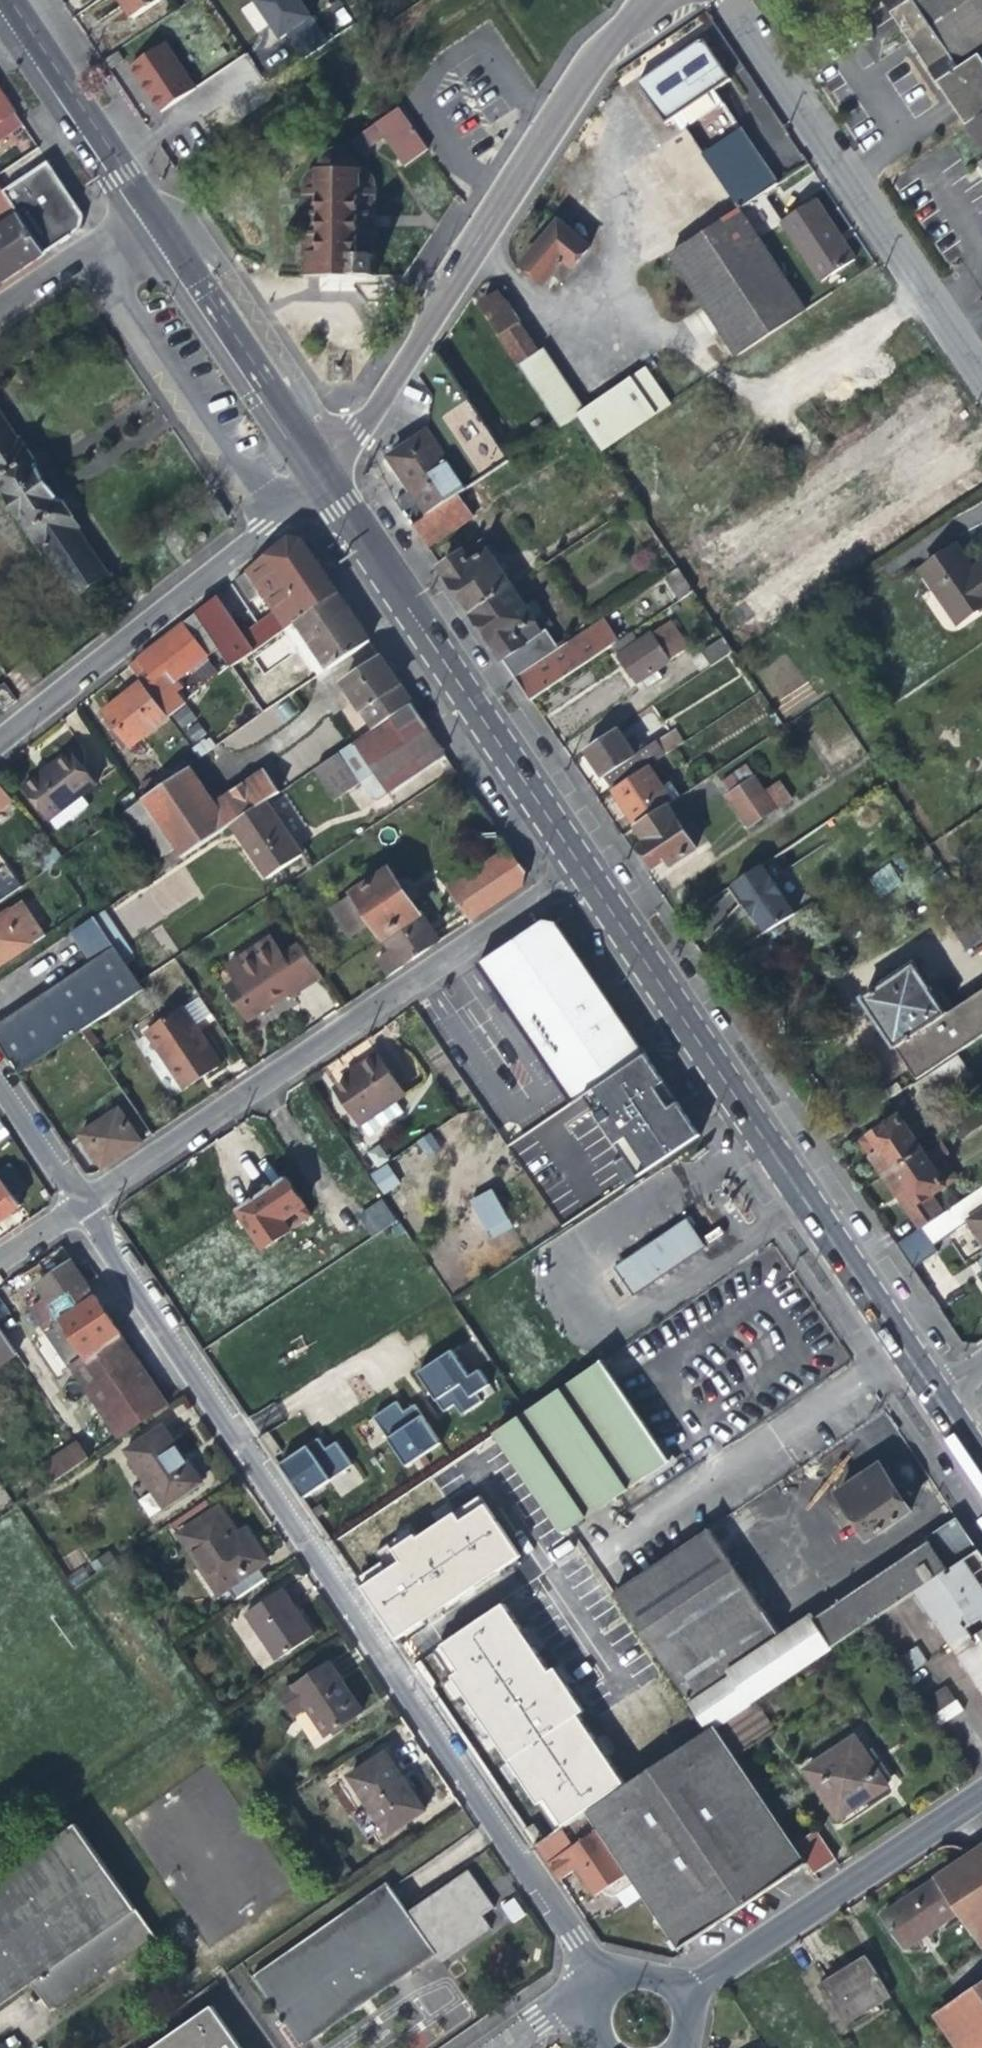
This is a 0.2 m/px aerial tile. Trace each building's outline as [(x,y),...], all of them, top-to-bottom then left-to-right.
[(124,5),(133,19),(161,0),(121,0),(124,5)] [(278,38),(310,17),(299,0),(253,0),(278,38)] [(923,64),(965,127),(981,115),(981,62),(978,57),(981,54),(981,0),(881,0),(923,64)] [(669,119),(733,77),(705,36),(676,56),(642,78),(669,119)] [(195,89),(164,44),(130,67),(146,91),(161,113),(195,89)] [(248,53),(227,64),(241,91),(261,80),(248,53)] [(15,111),(0,89),(0,121),(15,111)] [(429,148),(399,105),(351,140),(361,154),(384,138),(403,166),(429,148)] [(15,111),(0,121),(0,134),(21,120),(15,111)] [(965,127),(964,128),(981,155),(981,115),(965,127)] [(756,237),(744,219),(738,211),(701,156),(683,131),(634,164),(685,242),(667,254),(737,358),(806,311),(756,237)] [(701,156),(738,211),(761,196),(775,187),(737,132),(701,156)] [(301,184),(299,274),(375,276),(376,185),(374,179),(370,174),(366,170),(365,170),(364,169),(363,169),(362,168),(359,167),(357,162),(354,156),(349,151),(348,151),(347,150),(344,149),(343,149),(341,149),(340,149),(339,148),(338,148),(337,149),(336,149),(334,149),(332,150),(330,151),(324,155),(322,157),(319,162),(317,167),(315,168),(314,169),(312,169),(305,176),(303,179),(301,184)] [(5,190),(12,185),(3,171),(0,172),(0,183),(5,190)] [(744,219),(767,204),(761,196),(738,211),(744,219)] [(814,199),(779,222),(820,283),(855,259),(835,230),(814,199)] [(779,222),(767,204),(744,219),(756,237),(779,222)] [(6,282),(25,269),(48,254),(21,214),(0,228),(0,241),(3,246),(0,248),(0,286),(6,282)] [(521,266),(542,283),(562,260),(571,267),(588,246),(557,221),(540,242),(521,266)] [(476,305),(498,337),(520,320),(499,289),(476,305)] [(541,351),(520,320),(498,337),(518,366),(541,351)] [(575,415),(585,408),(545,348),(541,351),(518,366),(559,426),(575,415)] [(509,460),(437,349),(419,377),(431,395),(438,405),(486,476),(509,460)] [(585,408),(575,415),(599,451),(671,403),(646,366),(585,408)] [(78,596),(98,583),(90,571),(103,563),(81,530),(82,529),(63,500),(58,492),(45,472),(42,468),(21,437),(20,437),(0,407),(0,487),(45,555),(48,552),(77,597),(78,596)] [(489,504),(475,484),(426,517),(413,527),(428,548),(461,524),(489,504)] [(214,502),(226,518),(232,514),(221,498),(214,502)] [(236,579),(250,601),(273,637),(294,623),(336,595),(287,538),(236,579)] [(457,592),(471,614),(513,586),(481,540),(440,567),(457,592)] [(980,580),(972,568),(956,545),(918,571),(955,626),(981,609),(981,578),(980,580)] [(972,568),(980,580),(981,578),(981,561),(972,568)] [(110,574),(103,563),(90,571),(98,583),(110,574)] [(678,599),(692,590),(677,568),(663,577),(678,599)] [(527,606),(513,586),(471,614),(494,647),(514,677),(570,639),(558,621),(554,624),(544,610),(541,612),(534,602),(527,606)] [(216,594),(194,612),(214,642),(218,647),(230,665),(253,650),(230,615),(216,594)] [(352,619),(336,595),(294,623),(326,669),(367,641),(352,619)] [(253,650),(273,637),(250,601),(230,615),(253,650)] [(174,681),(218,647),(214,642),(194,612),(165,635),(136,657),(127,665),(139,680),(167,718),(184,704),(176,693),(181,689),(174,681)] [(612,644),(609,646),(625,670),(634,683),(638,680),(645,690),(662,679),(655,669),(689,647),(672,620),(638,642),(631,631),(612,644)] [(577,634),(570,639),(514,677),(522,689),(529,700),(593,657),(609,646),(612,644),(596,622),(577,634)] [(709,669),(734,653),(723,637),(699,652),(709,669)] [(259,654),(266,665),(284,653),(277,642),(259,654)] [(339,682),(371,730),(410,704),(392,677),(378,656),(339,682)] [(123,751),(167,718),(139,680),(118,696),(101,709),(114,726),(108,731),(123,751)] [(428,730),(410,704),(371,730),(313,769),(334,800),(373,774),(386,794),(444,754),(428,730)] [(173,714),(191,744),(206,735),(188,705),(173,714)] [(600,774),(612,791),(648,767),(676,749),(667,735),(646,749),(636,734),(628,740),(620,728),(585,751),(600,774)] [(203,737),(190,747),(198,757),(211,748),(203,737)] [(71,751),(55,763),(58,767),(46,777),(42,773),(23,787),(48,820),(50,819),(60,834),(91,811),(80,796),(96,784),(71,751)] [(49,768),(42,773),(46,777),(58,767),(55,763),(49,768)] [(719,783),(749,827),(791,799),(780,783),(765,793),(745,765),(719,783)] [(145,794),(171,776),(164,766),(139,784),(145,794)] [(189,767),(141,799),(180,858),(228,826),(266,800),(278,793),(263,771),(214,803),(189,767)] [(663,789),(648,767),(612,791),(624,810),(636,828),(670,806),(679,799),(682,798),(672,783),(663,789)] [(700,785),(682,798),(679,799),(687,810),(707,797),(700,785)] [(0,786),(0,810),(11,801),(0,786)] [(147,880),(180,858),(141,799),(140,799),(123,811),(157,860),(141,870),(147,880)] [(302,854),(266,800),(228,826),(264,881),(302,854)] [(697,849),(670,806),(636,828),(646,843),(638,849),(645,859),(651,869),(663,862),(668,869),(697,849)] [(55,846),(49,850),(56,859),(62,855),(55,846)] [(516,859),(508,846),(448,887),(471,919),(523,885),(525,872),(516,859)] [(54,860),(56,859),(49,850),(36,860),(42,869),(54,860)] [(19,885),(4,864),(0,867),(0,899),(19,885)] [(877,896),(901,886),(893,865),(869,875),(877,896)] [(767,934),(795,917),(762,867),(735,886),(745,902),(743,903),(750,914),(755,922),(758,920),(767,934)] [(385,953),(396,970),(416,956),(438,941),(387,868),(351,893),(362,909),(357,913),(366,925),(370,922),(389,950),(385,953)] [(44,934),(21,900),(0,914),(0,964),(44,934)] [(88,963),(51,987),(80,1030),(99,1018),(141,989),(93,916),(68,933),(88,963)] [(570,1104),(583,1095),(645,1053),(626,1026),(556,922),(542,919),(475,964),(546,1069),(570,1104)] [(981,941),(981,933),(980,926),(961,932),(965,946),(981,941)] [(324,980),(299,944),(281,956),(268,937),(234,961),(243,974),(236,979),(239,983),(231,988),(250,1018),(258,1012),(264,1013),(272,1008),(273,1003),(288,993),(292,1000),(324,980)] [(243,974),(234,961),(215,974),(251,1027),(285,1005),(292,1000),(288,993),(273,1003),(272,1008),(264,1013),(258,1012),(250,1018),(231,988),(239,983),(236,979),(243,974)] [(981,1037),(981,991),(948,1015),(933,994),(936,992),(916,963),(861,999),(888,1040),(916,1081),(981,1037)] [(3,1052),(17,1073),(80,1030),(51,987),(0,1022),(0,1048),(3,1052)] [(198,994),(184,1003),(152,1025),(146,1029),(182,1082),(194,1074),(203,1067),(206,1072),(222,1061),(199,1027),(213,1018),(198,994)] [(149,1021),(152,1025),(184,1003),(181,1000),(149,1021)] [(402,1090),(376,1052),(358,1065),(360,1068),(351,1074),(336,1085),(359,1119),(393,1097),(402,1090)] [(700,1135),(645,1053),(583,1095),(623,1156),(611,1164),(625,1185),(698,1137),(700,1135)] [(910,1090),(924,1111),(973,1077),(959,1056),(910,1090)] [(401,1109),(393,1097),(359,1119),(368,1132),(401,1109)] [(100,1169),(141,1141),(118,1106),(77,1134),(90,1154),(100,1169)] [(873,1163),(884,1179),(924,1152),(912,1133),(922,1126),(910,1108),(859,1142),(873,1163)] [(430,1132),(417,1141),(428,1156),(441,1147),(430,1132)] [(934,1145),(924,1152),(884,1179),(893,1193),(900,1204),(911,1197),(917,1205),(956,1178),(934,1145)] [(369,1173),(383,1194),(400,1183),(387,1162),(369,1173)] [(0,1170),(0,1178),(11,1195),(26,1185),(10,1163),(0,1170)] [(11,1195),(0,1178),(0,1220),(2,1218),(19,1207),(11,1195)] [(304,1205),(287,1180),(263,1195),(237,1212),(261,1248),(291,1228),(284,1217),(304,1205)] [(473,1200),(488,1226),(501,1220),(497,1212),(502,1209),(492,1190),(475,1199),(473,1200)] [(371,1236),(396,1220),(382,1199),(358,1214),(371,1236)] [(968,1223),(981,1243),(981,1213),(968,1223)] [(611,1304),(702,1243),(684,1217),(593,1277),(611,1304)] [(43,1298),(57,1317),(92,1294),(68,1259),(50,1272),(33,1283),(43,1298)] [(92,1294),(57,1317),(71,1338),(84,1357),(119,1334),(101,1308),(92,1294)] [(46,1325),(57,1317),(43,1298),(27,1308),(44,1333),(49,1330),(46,1325)] [(60,1345),(71,1338),(57,1317),(46,1325),(49,1330),(60,1345)] [(9,1358),(17,1353),(0,1327),(0,1364),(9,1358)] [(123,1339),(119,1334),(84,1357),(69,1368),(116,1439),(166,1404),(143,1368),(123,1339)] [(489,1384),(479,1370),(468,1377),(450,1351),(417,1373),(444,1412),(454,1405),(461,1414),(482,1400),(477,1393),(489,1384)] [(9,1358),(0,1364),(0,1372),(6,1381),(18,1372),(9,1358)] [(528,1410),(498,1430),(566,1530),(571,1527),(670,1462),(642,1421),(602,1360),(528,1410)] [(240,1378),(227,1386),(236,1399),(248,1391),(240,1378)] [(406,1466),(441,1443),(414,1404),(404,1411),(397,1401),(373,1417),(406,1466)] [(162,1507),(200,1482),(181,1454),(161,1424),(124,1450),(162,1507)] [(303,1497),(352,1464),(336,1441),(326,1448),(318,1438),(280,1464),(303,1497)] [(75,1440),(53,1454),(66,1474),(87,1459),(75,1440)] [(54,1482),(66,1474),(53,1454),(41,1463),(54,1482)] [(868,1540),(912,1511),(899,1491),(880,1463),(836,1492),(868,1540)] [(487,1582),(523,1558),(482,1493),(455,1511),(356,1576),(398,1641),(487,1582)] [(233,1601),(266,1578),(258,1567),(267,1561),(256,1545),(245,1529),(236,1535),(217,1507),(177,1533),(197,1563),(188,1569),(208,1600),(225,1589),(233,1601)] [(667,1669),(707,1730),(715,1725),(737,1711),(754,1699),(868,1623),(915,1592),(979,1549),(957,1517),(926,1537),(928,1540),(814,1618),(810,1612),(778,1634),(709,1529),(616,1591),(667,1669)] [(951,1646),(981,1626),(981,1554),(979,1549),(915,1592),(951,1646)] [(73,1551),(59,1561),(68,1572),(83,1562),(73,1551)] [(276,1657),(311,1634),(299,1615),(280,1588),(245,1612),(276,1657)] [(580,1722),(501,1604),(432,1650),(555,1832),(585,1811),(623,1786),(580,1722)] [(977,1686),(981,1683),(981,1626),(951,1646),(977,1686)] [(918,1647),(903,1655),(910,1670),(926,1662),(918,1647)] [(293,1714),(305,1706),(326,1736),(361,1712),(343,1684),(328,1661),(279,1693),(293,1714)] [(919,1700),(929,1715),(953,1698),(943,1683),(919,1700)] [(754,1699),(737,1711),(757,1741),(773,1730),(754,1699)] [(735,1755),(757,1741),(737,1711),(715,1725),(735,1755)] [(303,1712),(296,1716),(315,1744),(322,1739),(303,1712)] [(740,1907),(806,1862),(794,1843),(735,1755),(715,1725),(707,1730),(623,1786),(585,1811),(631,1879),(678,1949),(740,1907)] [(863,1801),(887,1785),(854,1735),(805,1769),(838,1818),(863,1801)] [(387,1834),(425,1808),(407,1780),(387,1750),(348,1776),(387,1834)] [(631,1879),(585,1811),(555,1832),(536,1845),(560,1880),(580,1867),(587,1877),(595,1890),(612,1892),(631,1879)] [(31,1981),(38,1991),(51,2009),(155,1935),(75,1822),(0,1875),(0,2004),(31,1981)] [(815,1829),(794,1843),(806,1862),(814,1873),(834,1859),(815,1829)] [(977,1849),(969,1854),(938,1874),(962,1915),(975,1934),(981,1930),(981,1846),(977,1849)] [(252,1975),(301,2046),(435,1953),(442,1963),(490,1929),(482,1917),(494,1908),(468,1871),(407,1912),(385,1882),(252,1975)] [(905,1947),(962,1915),(938,1874),(905,1898),(882,1913),(905,1947)] [(514,1897),(501,1905),(512,1923),(525,1915),(514,1897)] [(890,1995),(888,1992),(866,1956),(847,1968),(820,1984),(843,2023),(890,1995)] [(957,2047),(981,2047),(981,1982),(934,2015),(957,2047)] [(231,2035),(210,2006),(150,2047),(240,2047),(231,2035)]
